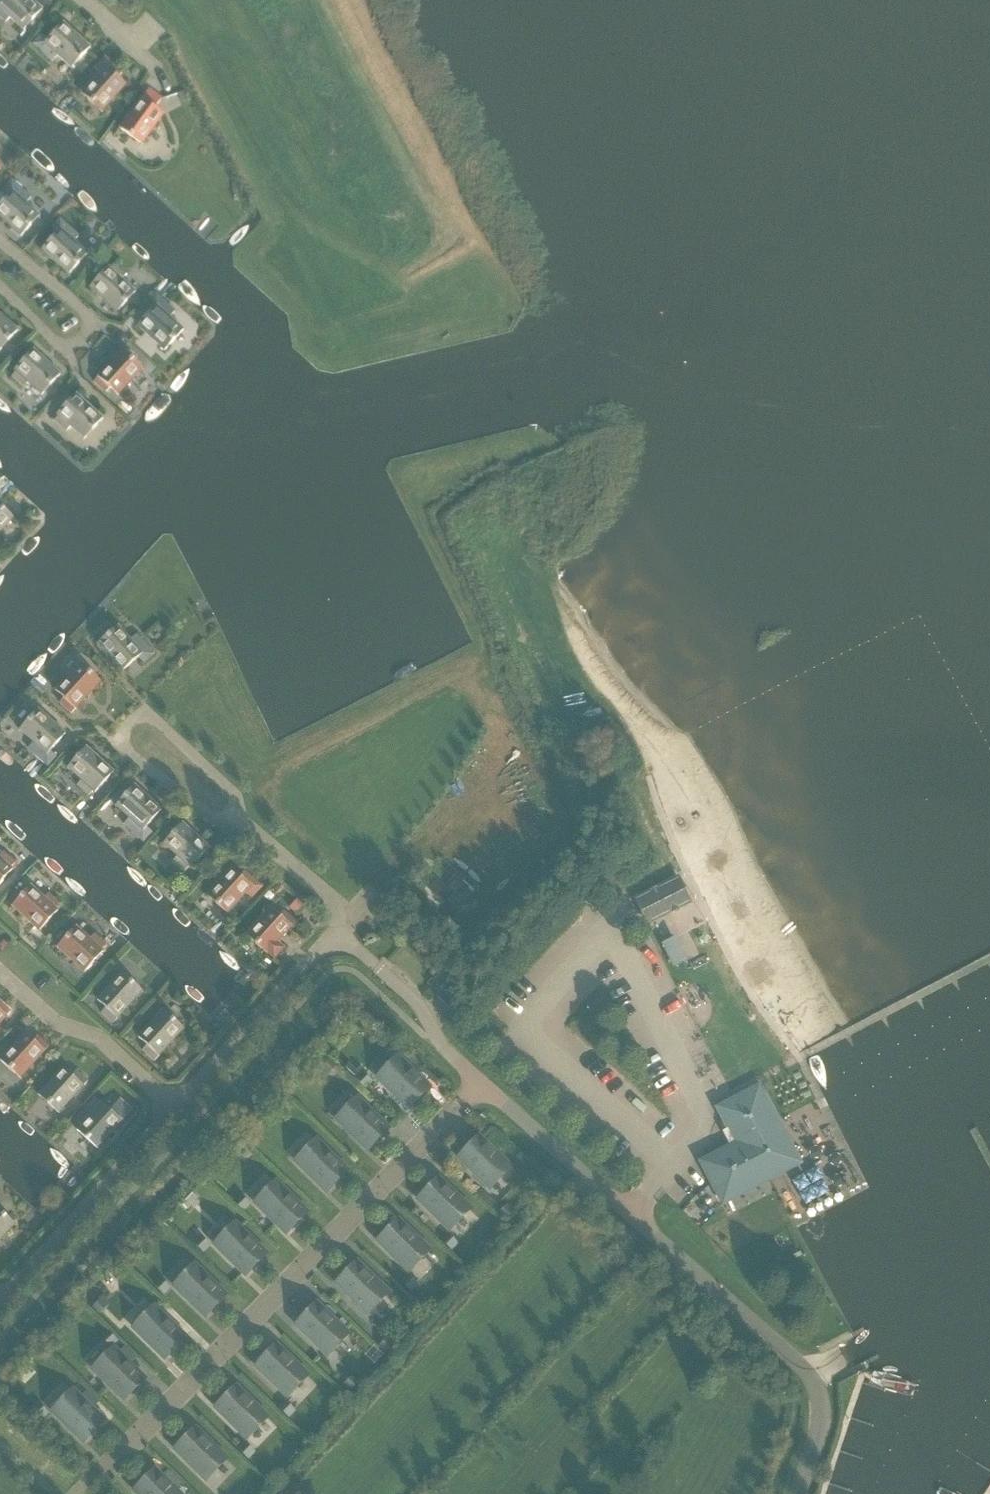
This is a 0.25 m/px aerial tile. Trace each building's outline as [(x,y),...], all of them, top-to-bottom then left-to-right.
[(6,23),(11,18),(24,31),(43,10),(32,0),(2,0),(0,2),(0,17),(6,23)] [(42,35),(33,45),(53,62),(59,56),(72,69),(91,48),(64,23),(48,40),(42,35)] [(100,74),(82,94),(103,113),(127,85),(119,78),(123,73),(111,62),(105,57),(95,68),(100,74)] [(142,99),(120,129),(143,145),(164,115),(155,108),(159,103),(146,94),(142,99)] [(0,206),(0,217),(22,237),(40,216),(27,204),(31,199),(19,188),(11,181),(2,191),(9,196),(0,206)] [(57,234),(42,250),(70,275),(88,255),(75,242),(79,237),(60,220),(52,229),(57,234)] [(109,268),(90,288),(118,313),(136,293),(122,280),(127,275),(115,265),(111,269),(109,268)] [(140,324),(138,326),(140,328),(165,351),(184,331),(170,318),(175,313),(163,303),(154,295),(146,303),(153,310),(140,324)] [(0,352),(19,331),(0,314),(0,352)] [(25,388),(29,383),(43,396),(61,375),(34,350),(15,371),(17,372),(13,377),(25,388)] [(119,396),(140,373),(144,369),(123,350),(98,377),(99,378),(94,382),(106,393),(111,388),(119,396)] [(67,432),(71,427),(85,440),(104,419),(76,394),(58,415),(59,417),(55,421),(67,432)] [(15,518),(0,505),(0,534),(15,518)] [(136,636),(131,640),(119,626),(98,645),(122,672),(143,654),(142,653),(146,648),(136,636)] [(81,663),(56,691),(65,698),(60,703),(72,714),(76,709),(77,709),(102,682),(81,663)] [(39,710),(20,730),(34,743),(28,749),(47,767),(56,757),(51,752),(66,735),(39,710)] [(87,748),(68,768),(82,781),(78,785),(90,796),(94,791),(96,793),(114,772),(87,748)] [(135,785),(116,806),(130,819),(124,825),(143,843),(152,833),(147,827),(162,810),(135,785)] [(183,823),(164,844),(178,857),(174,861),(185,872),(190,867),(192,869),(210,848),(183,823)] [(13,870),(12,868),(16,863),(4,853),(0,857),(0,885),(13,870)] [(245,871),(241,876),(233,869),(207,896),(228,915),(247,894),(251,898),(262,886),(257,882),(245,871)] [(680,880),(673,883),(637,901),(648,923),(670,912),(670,911),(690,901),(680,880)] [(40,931),(59,911),(57,909),(61,904),(49,894),(45,898),(32,885),(13,906),(40,931)] [(278,943),(292,927),(296,922),(285,911),(280,916),(272,908),(247,936),(267,954),(268,953),(275,959),(285,949),(278,943)] [(85,973),(104,952),(102,950),(107,946),(95,935),(90,940),(77,926),(58,948),(85,973)] [(674,939),(666,944),(676,966),(685,961),(674,939)] [(118,1019),(140,995),(144,992),(123,973),(98,1000),(106,1008),(102,1013),(114,1024),(118,1019)] [(8,1017),(13,1011),(1,1000),(0,1001),(0,1025),(8,1017)] [(164,1011),(139,1038),(148,1046),(143,1051),(155,1061),(160,1056),(160,1057),(185,1029),(164,1011)] [(38,1036),(34,1041),(26,1033),(1,1060),(21,1079),(46,1052),(46,1051),(50,1047),(38,1036)] [(373,1079),(408,1112),(432,1087),(397,1053),(373,1079)] [(318,1069),(326,1077),(337,1066),(329,1059),(318,1069)] [(77,1071),(72,1076),(64,1068),(39,1095),(60,1114),(84,1087),(84,1086),(89,1082),(77,1071)] [(353,1078),(365,1088),(372,1081),(360,1070),(353,1078)] [(741,1145),(706,1164),(725,1200),(771,1175),(796,1162),(759,1091),(723,1110),(741,1145)] [(332,1120),(367,1153),(391,1128),(357,1095),(332,1120)] [(102,1103),(77,1130),(98,1149),(133,1110),(121,1100),(111,1110),(102,1103)] [(454,1158),(489,1191),(513,1166),(478,1133),(454,1158)] [(291,1162),(326,1195),(350,1170),(315,1137),(291,1162)] [(414,1199),(448,1233),(472,1208),(438,1175),(414,1199)] [(251,1204),(285,1237),(310,1212),(275,1179),(251,1204)] [(232,1200),(242,1211),(250,1204),(239,1193),(232,1200)] [(16,1225),(0,1210),(0,1242),(16,1225)] [(373,1241),(408,1275),(432,1250),(397,1217),(373,1241)] [(210,1245),(245,1278),(269,1253),(235,1220),(210,1245)] [(440,1240),(450,1250),(457,1243),(447,1233),(440,1240)] [(191,1242),(202,1253),(210,1245),(199,1235),(191,1242)] [(332,1284),(367,1317),(391,1292),(356,1259),(332,1284)] [(170,1287),(204,1320),(229,1295),(194,1262),(170,1287)] [(400,1282),(410,1292),(417,1284),(407,1275),(400,1282)] [(152,1285),(163,1295),(170,1287),(159,1277),(152,1285)] [(90,1308),(98,1315),(108,1304),(101,1297),(90,1308)] [(292,1325),(326,1358),(350,1334),(316,1300),(292,1325)] [(129,1329),(164,1362),(188,1336),(154,1303),(129,1329)] [(99,1338),(109,1348),(116,1340),(106,1330),(99,1338)] [(376,1346),(383,1353),(394,1342),(386,1335),(376,1346)] [(252,1366),(286,1400),(310,1375),(276,1342),(252,1366)] [(531,1366),(543,1350),(534,1344),(522,1360),(531,1366)] [(89,1370),(123,1403),(147,1378),(113,1345),(89,1370)] [(341,1385),(348,1392),(359,1381),(351,1374),(341,1385)] [(211,1408),(246,1441),(270,1417),(235,1383),(211,1408)] [(48,1413),(82,1446),(107,1420),(72,1387),(48,1413)] [(278,1408),(288,1418),(295,1411),(284,1401),(278,1408)] [(171,1450),(205,1483),(229,1458),(195,1425),(171,1450)] [(237,1448),(248,1459),(255,1452),(244,1441),(237,1448)] [(133,1493),(182,1493),(154,1466),(130,1491),(133,1493)]
